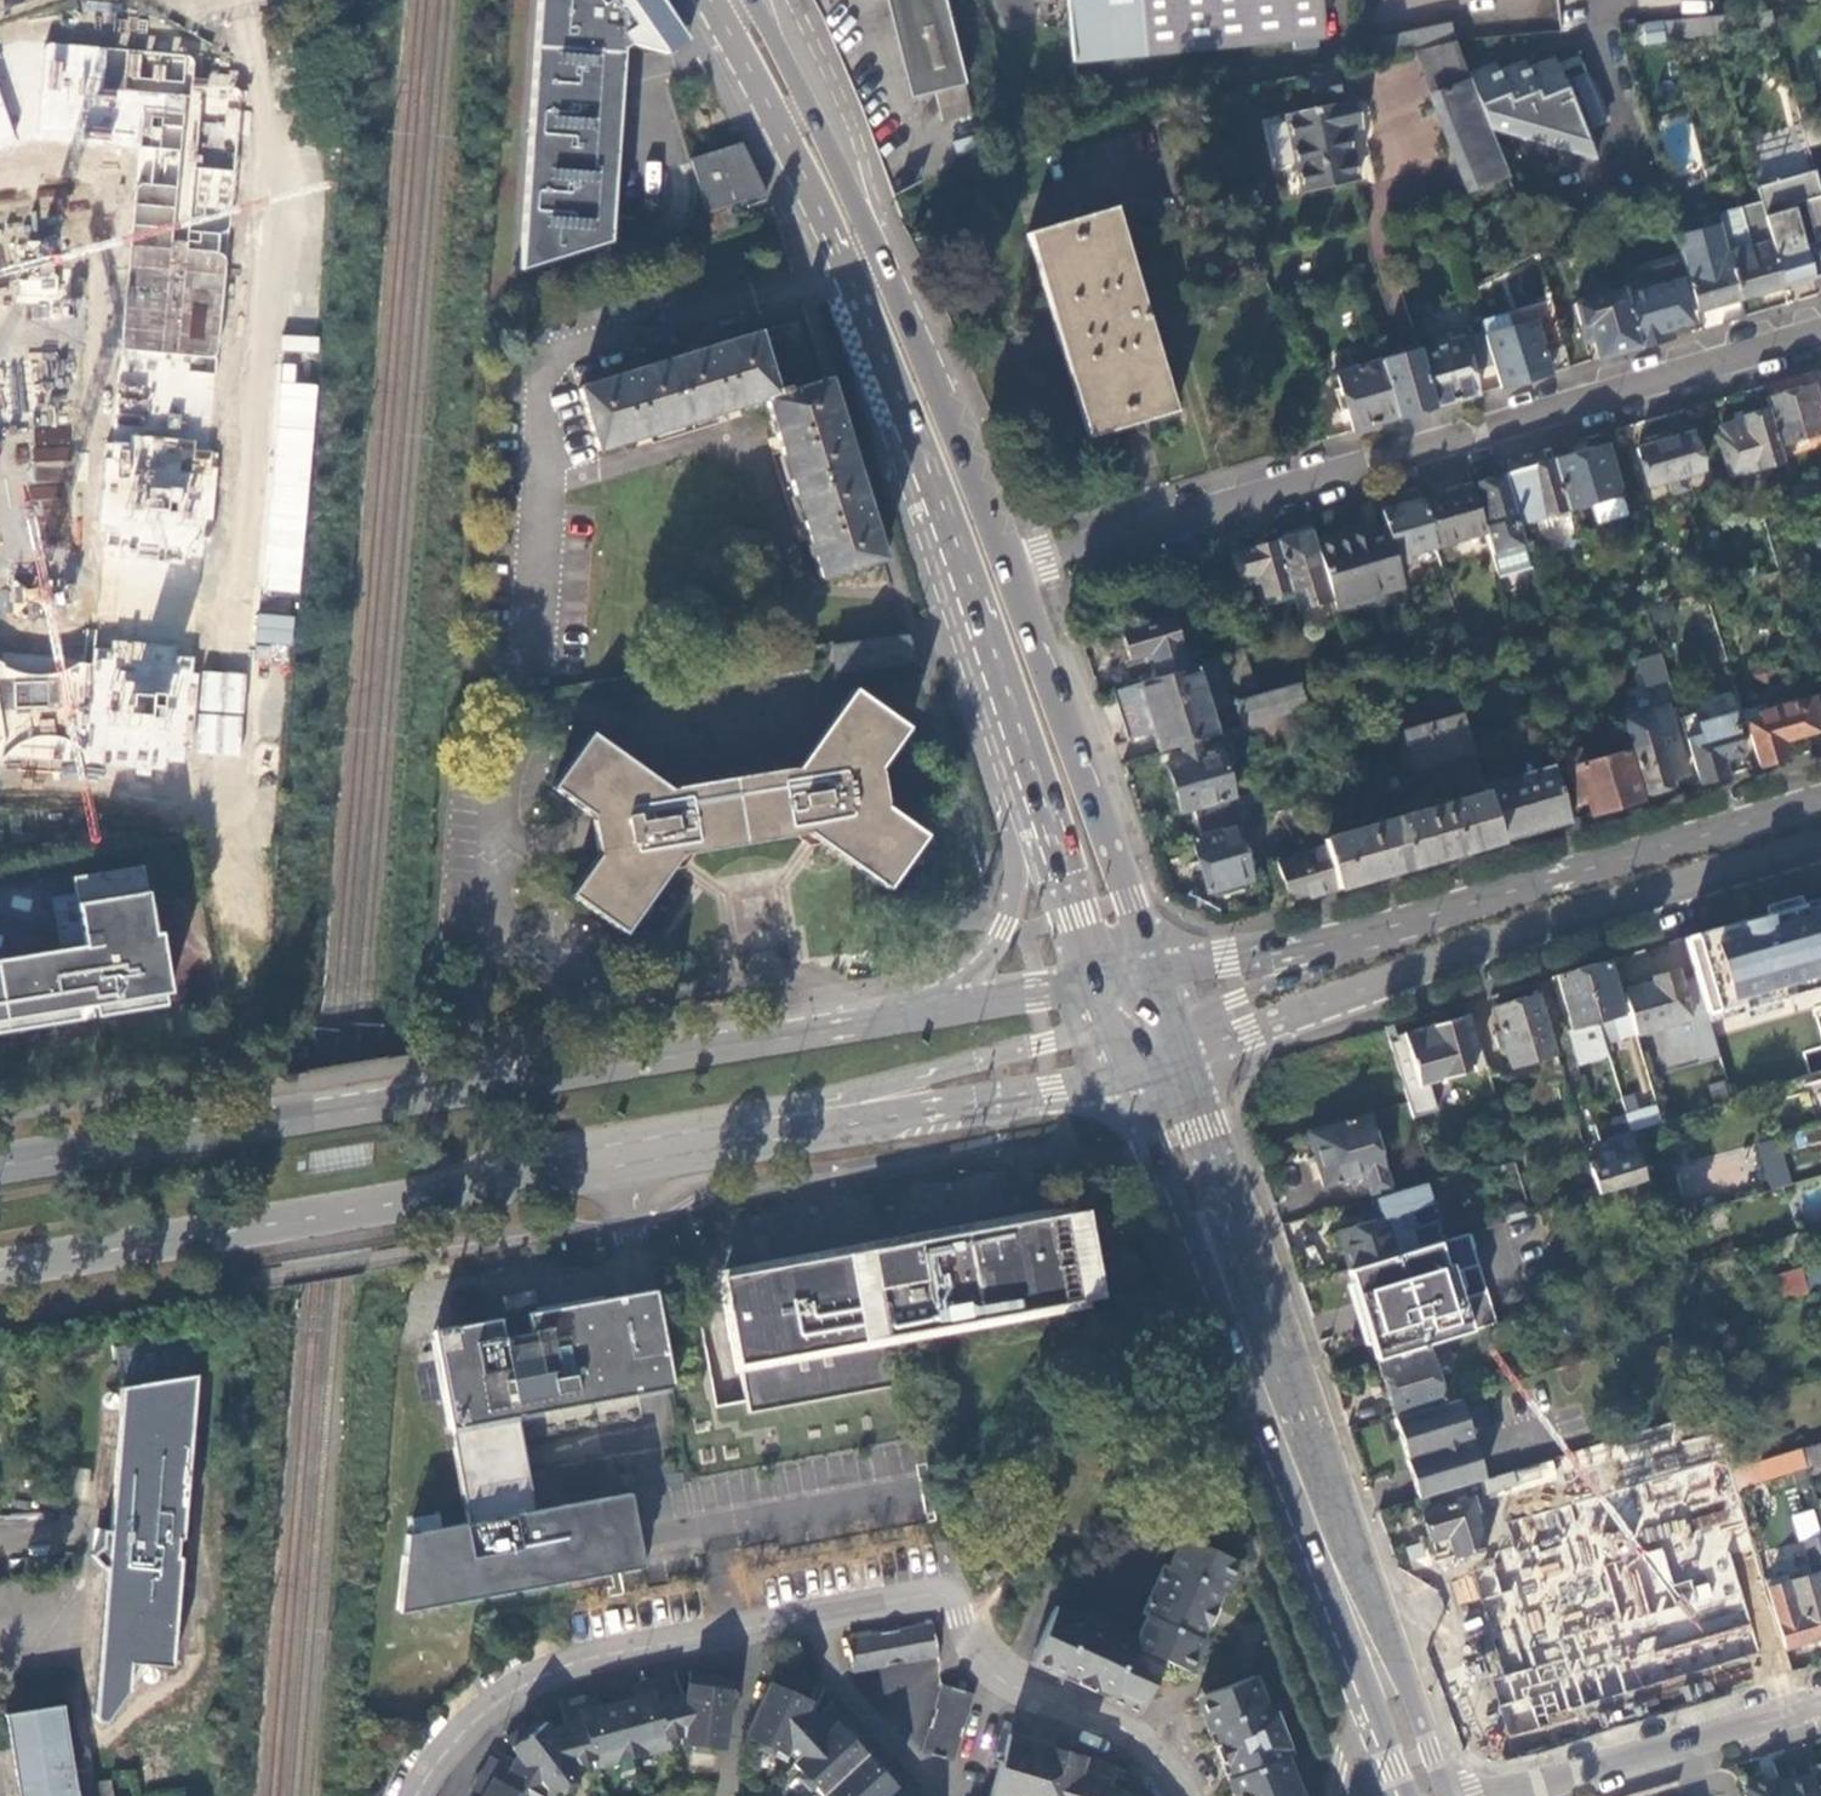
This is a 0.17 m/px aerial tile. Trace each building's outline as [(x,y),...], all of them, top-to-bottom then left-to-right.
[(93,21),(114,22),(115,1),(94,0),(93,21)] [(518,270),(609,241),(619,90),(621,49),(629,44),(665,53),(686,39),(661,0),(536,0),(518,270)] [(911,100),(932,95),(966,87),(945,0),(886,0),(911,100)] [(1073,61),(1324,34),(1320,0),(1067,0),(1073,61)] [(1716,15),(1772,9),(1820,3),(1820,0),(1716,0),(1716,15)] [(1716,15),(1709,15),(1714,36),(1717,44),(1774,30),(1772,9),(1716,15)] [(1709,15),(1663,21),(1668,41),(1714,36),(1709,15)] [(1663,21),(1643,22),(1644,43),(1664,42),(1663,21)] [(1451,39),(1455,39),(1452,23),(1415,32),(1417,47),(1451,39)] [(1410,49),(1417,47),(1415,32),(1357,45),(1362,60),(1410,49)] [(194,41),(147,39),(147,50),(194,52),(194,41)] [(1417,47),(1410,49),(1428,94),(1434,92),(1472,187),(1505,174),(1487,130),(1464,72),(1451,39),(1417,47)] [(46,42),(38,138),(139,146),(122,349),(218,358),(244,90),(194,86),(197,57),(46,42)] [(1557,61),(1555,54),(1525,66),(1521,58),(1495,69),(1492,62),(1464,72),(1487,130),(1597,162),(1584,132),(1557,61)] [(1575,54),(1557,61),(1584,132),(1606,124),(1589,87),(1592,80),(1583,76),(1575,54)] [(1331,67),(1303,74),(1307,90),(1334,83),(1331,67)] [(1334,83),(1307,90),(1310,106),(1338,100),(1334,83)] [(17,143),(0,91),(0,149),(17,143)] [(1338,100),(1310,106),(1283,112),(1301,193),(1356,180),(1345,129),(1358,126),(1351,97),(1338,100)] [(1798,118),(1805,143),(1818,139),(1812,115),(1798,118)] [(1691,120),(1662,127),(1673,173),(1702,166),(1691,120)] [(691,157),(708,213),(764,197),(747,140),(691,157)] [(1768,177),(1769,180),(1755,184),(1759,200),(1783,283),(1820,272),(1820,201),(1812,167),(1778,177),(1777,174),(1768,177)] [(1738,296),(1783,283),(1759,200),(1714,212),(1738,296)] [(1024,232),(1084,437),(1176,409),(1115,205),(1024,232)] [(1694,309),(1738,296),(1714,212),(1712,213),(1715,223),(1711,224),(1708,212),(1683,220),(1685,225),(1679,227),(1680,233),(1673,235),(1694,309)] [(13,277),(15,304),(52,301),(45,222),(0,226),(0,278),(13,277)] [(1637,345),(1670,336),(1667,328),(1688,321),(1677,279),(1679,278),(1674,259),(1647,266),(1648,270),(1625,277),(1629,292),(1623,294),(1637,345)] [(1589,360),(1637,345),(1623,294),(1620,286),(1608,290),(1606,283),(1593,288),(1595,294),(1571,301),(1589,360)] [(1498,386),(1548,372),(1541,348),(1561,343),(1553,314),(1549,299),(1477,320),(1498,386)] [(881,558),(826,379),(815,382),(799,329),(758,341),(755,332),(693,351),(576,387),(595,449),(614,444),(723,411),(764,399),(774,432),(802,521),(819,576),(881,558)] [(300,594),(319,384),(295,381),(297,354),(317,356),(319,337),(281,333),(258,590),(300,594)] [(1432,406),(1475,393),(1458,336),(1415,349),(1432,406)] [(1395,417),(1432,406),(1415,349),(1378,360),(1395,417)] [(23,351),(19,384),(26,385),(24,405),(50,409),(57,355),(23,351)] [(124,383),(122,408),(207,415),(211,361),(151,356),(148,385),(124,383)] [(1351,429),(1395,417),(1378,360),(1334,373),(1351,429)] [(1777,443),(1820,430),(1820,420),(1810,383),(1763,397),(1766,408),(1777,443)] [(1729,475),(1781,459),(1777,443),(1766,408),(1743,415),(1743,417),(1719,424),(1721,432),(1717,434),(1729,475)] [(71,572),(63,424),(27,426),(36,576),(17,577),(18,601),(51,599),(50,573),(71,572)] [(1668,479),(1672,493),(1688,488),(1683,475),(1703,468),(1692,430),(1636,446),(1647,485),(1668,479)] [(1566,508),(1566,509),(1589,502),(1619,493),(1604,443),(1551,459),(1566,508)] [(112,445),(105,557),(201,565),(207,520),(214,520),(220,453),(112,445)] [(1516,523),(1566,508),(1551,459),(1502,473),(1516,523)] [(1483,531),(1490,552),(1522,543),(1516,523),(1502,473),(1476,481),(1488,524),(1482,526),(1483,531)] [(1820,489),(1820,476),(1789,485),(1789,487),(1793,498),(1820,489)] [(1434,545),(1483,531),(1482,526),(1470,483),(1420,497),(1434,545)] [(1778,503),(1793,498),(1789,487),(1774,491),(1778,503)] [(1589,502),(1596,522),(1625,514),(1619,493),(1589,502)] [(1430,583),(1444,580),(1434,545),(1420,497),(1379,509),(1384,527),(1388,540),(1398,537),(1403,554),(1423,549),(1426,560),(1423,560),(1430,583)] [(1380,590),(1401,584),(1388,540),(1384,527),(1363,533),(1361,528),(1314,542),(1331,598),(1333,604),(1352,599),(1354,602),(1381,594),(1380,590)] [(1308,604),(1331,598),(1314,542),(1310,530),(1275,540),(1287,584),(1289,589),(1302,584),(1308,604)] [(1261,591),(1287,584),(1275,540),(1228,554),(1236,579),(1246,577),(1248,584),(1259,581),(1261,591)] [(1191,630),(1247,616),(1242,599),(1187,615),(1191,630)] [(1577,627),(1598,621),(1594,609),(1577,614),(1575,620),(1577,627)] [(258,611),(255,641),(291,645),(294,615),(258,611)] [(1155,677),(1185,668),(1175,634),(1191,630),(1187,615),(1186,612),(1120,632),(1127,658),(1148,653),(1155,677)] [(1185,668),(1200,663),(1191,630),(1175,634),(1185,668)] [(1298,710),(1322,702),(1302,634),(1285,639),(1299,683),(1239,701),(1237,694),(1256,689),(1245,650),(1200,663),(1185,668),(1155,677),(1116,688),(1131,736),(1150,730),(1156,752),(1177,745),(1282,715),(1298,710)] [(833,672),(913,663),(906,635),(829,645),(833,672)] [(195,656),(97,649),(96,663),(80,663),(70,669),(52,674),(29,673),(8,666),(0,661),(0,759),(4,758),(93,754),(185,762),(195,656)] [(1662,705),(1672,702),(1666,680),(1656,684),(1662,705)] [(567,894),(623,933),(675,861),(680,854),(805,831),(814,837),(888,888),(927,834),(885,802),(879,764),(908,725),(852,685),(833,712),(795,764),(666,787),(585,732),(547,784),(589,810),(596,852),(567,894)] [(1784,755),(1779,739),(1820,727),(1820,724),(1812,692),(1747,711),(1749,717),(1744,719),(1757,763),(1784,755)] [(1697,781),(1724,773),(1719,756),(1742,749),(1730,709),(1694,720),(1699,734),(1685,738),(1697,781)] [(1301,721),(1298,710),(1282,715),(1285,726),(1301,721)] [(1459,710),(1399,729),(1404,745),(1412,742),(1420,767),(1472,752),(1459,710)] [(1285,726),(1282,715),(1177,745),(1178,749),(1161,754),(1178,813),(1191,809),(1197,833),(1232,823),(1237,821),(1218,755),(1258,743),(1261,753),(1291,745),(1285,726)] [(1649,795),(1670,789),(1668,784),(1672,783),(1670,776),(1684,772),(1672,728),(1631,741),(1645,789),(1647,789),(1649,795)] [(1590,812),(1639,798),(1627,755),(1567,772),(1573,793),(1584,790),(1590,812)] [(1498,839),(1568,819),(1551,765),(1482,786),(1484,790),(1498,839)] [(1335,887),(1498,839),(1484,790),(1320,838),(1322,846),(1335,887)] [(1312,812),(1308,800),(1251,817),(1255,830),(1312,812)] [(1252,829),(1249,818),(1237,821),(1232,823),(1232,825),(1187,839),(1203,891),(1212,888),(1214,897),(1240,889),(1238,880),(1247,877),(1247,873),(1253,871),(1249,859),(1243,860),(1235,834),(1252,829)] [(1286,901),(1335,887),(1322,846),(1292,855),(1295,862),(1276,868),(1286,901)] [(81,1018),(79,1007),(95,1004),(97,1016),(167,1004),(165,992),(171,991),(160,931),(154,932),(143,864),(73,877),(85,945),(0,959),(0,1033),(81,1018)] [(1804,908),(1802,902),(1797,904),(1682,938),(1704,1012),(1739,1002),(1740,1008),(1789,993),(1787,988),(1820,977),(1820,976),(1820,971),(1820,903),(1804,908)] [(1620,1013),(1605,961),(1581,967),(1598,1027),(1602,1042),(1633,1032),(1627,1011),(1620,1013)] [(1598,1027),(1581,967),(1556,975),(1571,1027),(1586,1023),(1588,1030),(1598,1027)] [(1633,1032),(1633,1034),(1688,1018),(1673,970),(1648,977),(1650,983),(1621,992),(1627,1011),(1633,1032)] [(1511,1066),(1555,1053),(1536,993),(1493,1006),(1511,1066)] [(1402,1089),(1484,1065),(1467,1012),(1386,1036),(1402,1089)] [(1630,1131),(1659,1122),(1654,1104),(1623,1114),(1628,1131),(1630,1131)] [(1389,1186),(1366,1113),(1305,1132),(1322,1187),(1351,1178),(1357,1196),(1389,1186)] [(1606,1138),(1628,1131),(1623,1114),(1593,1123),(1598,1140),(1606,1138)] [(1628,1131),(1606,1138),(1613,1159),(1590,1166),(1597,1192),(1644,1178),(1630,1131),(1628,1131)] [(1789,1183),(1775,1137),(1756,1143),(1769,1189),(1789,1183)] [(1413,1207),(1431,1202),(1425,1181),(1375,1195),(1381,1216),(1335,1230),(1346,1267),(1442,1238),(1436,1217),(1417,1223),(1413,1207)] [(881,1337),(1076,1302),(1059,1214),(1019,1221),(911,1241),(913,1252),(878,1258),(768,1268),(717,1277),(743,1414),(890,1387),(881,1337)] [(1447,1273),(1477,1264),(1466,1231),(1442,1238),(1346,1267),(1374,1360),(1426,1345),(1495,1324),(1485,1290),(1460,1298),(1457,1288),(1452,1290),(1447,1273)] [(1806,1290),(1801,1275),(1799,1268),(1774,1276),(1781,1298),(1806,1290)] [(1820,1288),(1820,1269),(1801,1275),(1806,1290),(1807,1292),(1820,1288)] [(651,1391),(675,1387),(657,1288),(633,1293),(529,1312),(532,1330),(505,1335),(502,1317),(434,1330),(470,1523),(411,1534),(402,1613),(647,1567),(633,1493),(536,1511),(526,1454),(519,1415),(651,1391)] [(1392,1418),(1444,1403),(1426,1345),(1374,1360),(1381,1382),(1376,1384),(1379,1395),(1384,1394),(1392,1418)] [(203,1373),(125,1387),(112,1530),(129,1532),(128,1550),(109,1562),(95,1711),(96,1714),(98,1717),(100,1717),(101,1718),(102,1718),(105,1718),(107,1718),(108,1717),(152,1661),(175,1664),(187,1557),(180,1555),(187,1538),(203,1373)] [(1482,1479),(1457,1398),(1444,1403),(1392,1418),(1415,1499),(1473,1481),(1482,1479)] [(1725,1429),(1731,1449),(1749,1443),(1744,1424),(1725,1429)] [(1799,1446),(1804,1463),(1808,1475),(1820,1472),(1820,1440),(1799,1446)] [(1804,1463),(1799,1446),(1758,1459),(1770,1474),(1804,1463)] [(1487,1495),(1558,1481),(1554,1463),(1483,1477),(1487,1495)] [(1764,1585),(1729,1465),(1696,1473),(1645,1528),(1684,1657),(1692,1661),(1698,1663),(1706,1664),(1714,1664),(1722,1665),(1728,1663),(1782,1648),(1780,1639),(1764,1585)] [(1496,1549),(1439,1566),(1459,1632),(1466,1639),(1473,1643),(1477,1646),(1486,1646),(1507,1646),(1619,1515),(1605,1469),(1512,1497),(1517,1514),(1486,1521),(1496,1549)] [(1473,1481),(1415,1499),(1439,1566),(1496,1549),(1486,1521),(1473,1481)] [(1814,1507),(1791,1513),(1798,1540),(1820,1534),(1814,1507)] [(111,1530),(93,1529),(93,1556),(110,1557),(111,1530)] [(1804,1541),(1813,1572),(1765,1586),(1780,1639),(1782,1648),(1820,1636),(1820,1536),(1804,1541)] [(1154,1655),(1162,1658),(1189,1670),(1203,1639),(1199,1637),(1209,1614),(1220,1591),(1224,1593),(1239,1561),(1198,1542),(1185,1574),(1168,1566),(1161,1582),(1155,1579),(1147,1597),(1153,1599),(1143,1621),(1136,1636),(1086,1614),(1085,1618),(1068,1611),(1066,1617),(1051,1611),(1034,1650),(1135,1695),(1154,1655)] [(1586,1589),(1496,1688),(1517,1755),(1604,1732),(1598,1705),(1657,1687),(1660,1683),(1661,1678),(1662,1672),(1634,1578),(1586,1589)] [(854,1671),(938,1655),(933,1623),(848,1638),(853,1669),(854,1671)] [(723,1749),(732,1677),(690,1673),(687,1702),(675,1704),(668,1673),(640,1681),(644,1695),(590,1709),(587,1695),(560,1703),(565,1725),(553,1729),(540,1711),(505,1738),(524,1761),(518,1770),(490,1755),(476,1778),(489,1786),(483,1795),(541,1795),(545,1789),(550,1795),(559,1788),(563,1792),(578,1781),(575,1777),(584,1769),(581,1763),(592,1760),(594,1766),(669,1746),(667,1740),(681,1737),(680,1743),(693,1745),(692,1751),(710,1753),(711,1747),(723,1749)] [(1215,1690),(1210,1692),(1231,1746),(1249,1795),(1303,1795),(1288,1755),(1292,1754),(1273,1704),(1267,1706),(1255,1674),(1215,1690)] [(918,1790),(847,1715),(833,1701),(821,1712),(807,1705),(810,1700),(772,1682),(747,1735),(758,1742),(756,1746),(773,1754),(776,1749),(785,1753),(787,1748),(797,1760),(794,1763),(802,1772),(797,1776),(810,1790),(814,1786),(823,1795),(912,1795),(918,1790)] [(953,1760),(969,1706),(973,1693),(942,1684),(923,1749),(923,1751),(953,1760)] [(62,1705),(4,1715),(18,1795),(78,1795),(62,1705)] [(1057,1734),(1058,1732),(1013,1719),(1009,1732),(1001,1730),(994,1751),(1003,1753),(991,1795),(1116,1795),(1100,1788),(1112,1764),(1053,1746),(1057,1734)] [(1810,1766),(1808,1767),(1810,1773),(1817,1795),(1820,1795),(1820,1763),(1810,1766)] [(1810,1773),(1765,1786),(1763,1780),(1740,1788),(1742,1795),(1817,1795),(1810,1773)]
